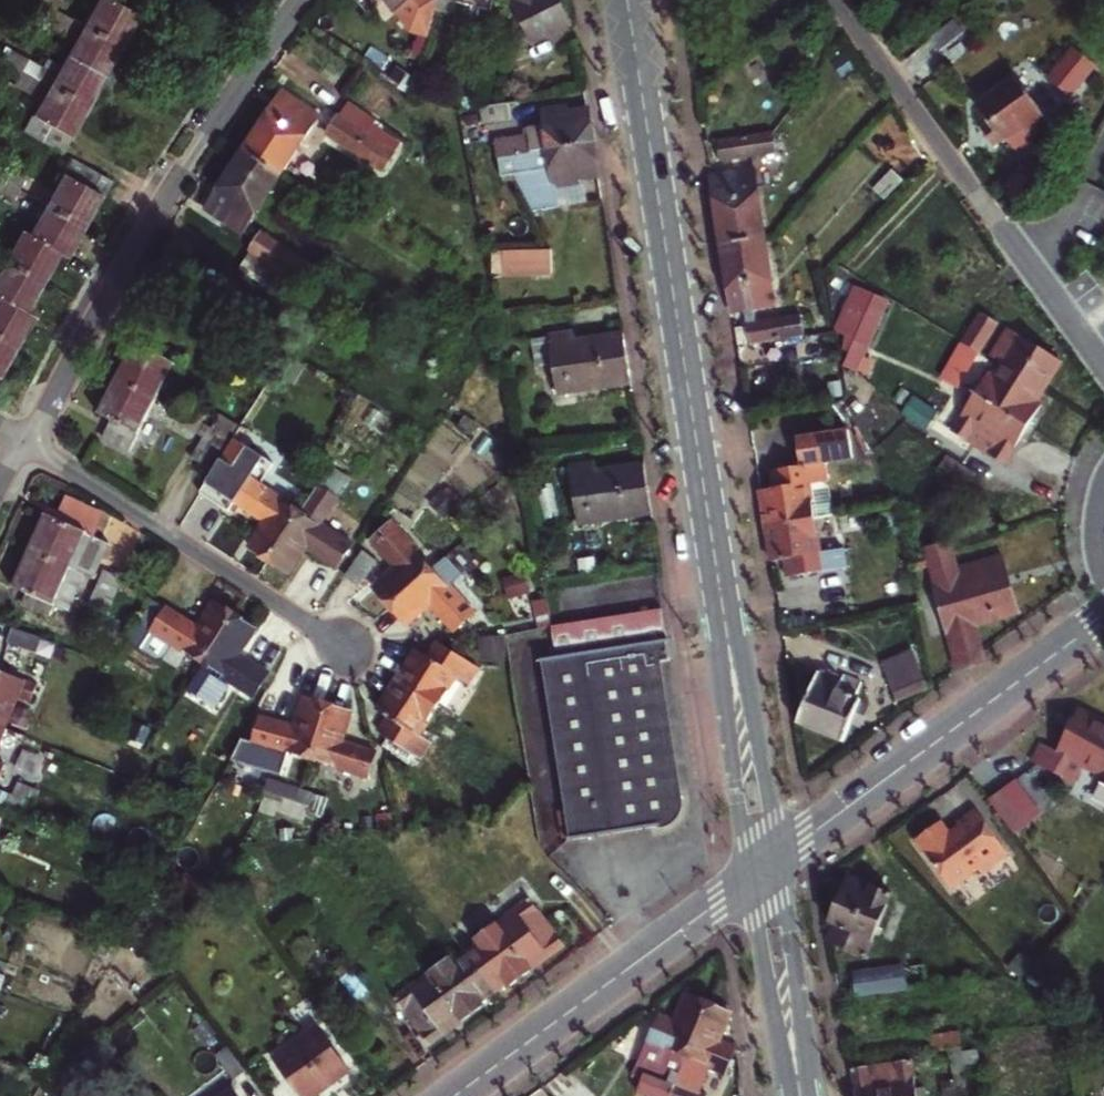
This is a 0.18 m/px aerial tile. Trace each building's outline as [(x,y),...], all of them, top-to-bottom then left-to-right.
[(44,8),(39,16),(56,26),(53,29),(80,45),(64,73),(52,66),(46,74),(41,83),(26,74),(31,65),(10,52),(4,64),(0,70),(0,76),(19,87),(18,89),(44,105),(26,136),(66,159),(89,120),(131,51),(147,24),(107,1),(90,30),(63,14),(69,5),(60,0),(49,0),(46,4),(44,8)] [(46,4),(39,0),(14,0),(39,16),(44,8),(46,4)] [(416,28),(431,32),(436,14),(439,2),(440,0),(392,0),(416,28)] [(513,6),(509,8),(531,50),(574,27),(563,5),(560,0),(512,0),(513,6)] [(707,0),(701,0),(696,1),(698,12),(709,10),(707,0)] [(446,17),(449,5),(439,2),(436,14),(446,17)] [(958,21),(933,38),(945,53),(969,35),(958,21)] [(1096,65),(1073,49),(1051,78),(1074,94),(1096,65)] [(41,83),(46,74),(31,65),(26,74),(41,83)] [(407,73),(397,67),(390,79),(400,86),(407,73)] [(1033,135),(1053,120),(1036,99),(1018,77),(980,106),(992,121),(997,128),(1000,132),(1008,142),(1012,139),(1022,152),(1037,141),(1033,135)] [(306,107),(285,94),(279,104),(249,150),(268,164),(306,107)] [(515,118),(512,102),(484,106),(486,121),(515,118)] [(316,114),(306,107),(268,164),(288,177),(324,120),(316,114)] [(354,107),(344,121),(372,139),(379,129),(382,125),(354,107)] [(532,133),(497,138),(500,157),(593,142),(591,124),(588,110),(569,112),(568,107),(545,110),(547,120),(530,123),(532,133)] [(339,129),(333,140),(361,158),(374,141),(344,121),(339,129)] [(409,149),(379,129),(372,139),(374,141),(403,159),(409,149)] [(754,153),(778,150),(776,135),(721,143),(723,162),(755,158),(754,153)] [(403,159),(374,141),(361,158),(391,178),(403,159)] [(580,181),(599,178),(597,164),(593,142),(500,157),(503,175),(514,173),(535,214),(555,211),(553,192),(580,187),(580,181)] [(218,199),(213,208),(232,220),(268,164),(249,150),(218,199)] [(268,164),(232,220),(245,228),(253,233),(288,177),(268,164)] [(52,210),(35,242),(25,237),(0,283),(0,396),(6,384),(8,384),(16,371),(34,338),(43,321),(32,316),(40,301),(58,269),(64,258),(74,263),(83,246),(104,208),(116,187),(76,165),(59,197),(52,210)] [(747,243),(767,240),(757,171),(747,172),(736,174),(747,243)] [(747,243),(736,174),(715,178),(717,190),(726,246),(747,243)] [(903,184),(892,174),(874,194),(885,204),(903,184)] [(59,197),(35,183),(28,196),(52,210),(59,197)] [(258,254),(282,269),(288,273),(299,255),(270,237),(266,242),(258,254)] [(747,243),(755,297),(756,310),(767,308),(777,306),(767,240),(747,243)] [(735,302),(737,313),(756,310),(755,297),(747,243),(726,246),(735,302)] [(534,247),(503,249),(504,271),(553,268),(551,246),(534,247)] [(316,290),(327,273),(299,255),(288,273),(316,290)] [(890,301),(853,288),(836,329),(848,369),(859,373),(890,301)] [(999,323),(983,312),(965,340),(980,349),(983,351),(999,323)] [(743,320),(744,341),(812,336),(810,314),(743,320)] [(995,355),(1005,360),(1025,373),(1046,386),(1062,361),(1040,348),(1010,328),(995,355)] [(555,366),(559,394),(631,383),(627,359),(623,333),(575,341),(574,333),(549,336),(555,366)] [(542,368),(555,366),(549,336),(537,338),(542,368)] [(104,410),(120,418),(111,435),(137,449),(184,360),(143,338),(136,351),(113,394),(104,410)] [(962,384),(980,349),(965,340),(963,339),(944,375),(962,384)] [(307,365),(293,356),(284,370),(298,379),(307,365)] [(968,436),(981,444),(1025,373),(1005,360),(995,376),(991,373),(970,407),(956,429),(968,436)] [(1041,405),(1036,402),(1046,386),(1025,373),(981,444),(1007,460),(1018,442),(1041,405)] [(939,411),(914,396),(902,415),(927,430),(939,411)] [(200,457),(218,468),(236,438),(215,423),(222,412),(200,400),(188,421),(212,435),(200,457)] [(857,435),(803,443),(806,467),(776,472),(778,482),(779,488),(765,490),(771,528),(820,520),(837,517),(831,482),(827,481),(824,464),(861,459),(857,435)] [(269,523),(253,547),(273,560),(304,513),(285,500),(287,497),(267,483),(280,462),(237,436),(236,438),(218,468),(202,492),(233,512),(238,503),(250,510),(269,523)] [(939,470),(969,488),(978,475),(948,456),(939,470)] [(595,464),(571,468),(579,527),(653,518),(650,491),(646,468),(596,474),(595,464)] [(351,480),(333,468),(304,513),(273,560),(294,574),(311,548),(323,556),(341,568),(358,543),(327,523),(342,499),(340,498),(351,480)] [(117,544),(107,539),(116,518),(77,499),(72,510),(67,521),(53,513),(51,518),(47,526),(108,563),(117,544)] [(72,510),(58,504),(53,513),(67,521),(72,510)] [(865,544),(860,514),(847,515),(852,546),(865,544)] [(771,528),(776,566),(790,564),(791,572),(792,579),(840,572),(836,552),(825,554),(820,520),(771,528)] [(427,567),(413,553),(416,551),(390,525),(368,546),(386,563),(395,572),(375,593),(390,607),(430,571),(445,559),(441,554),(427,567)] [(90,575),(100,580),(108,563),(47,526),(25,571),(18,586),(34,594),(29,604),(62,621),(68,609),(74,612),(90,575)] [(909,562),(913,573),(930,567),(958,673),(985,666),(982,655),(976,625),(1018,614),(1009,584),(1002,556),(956,568),(950,543),(925,550),(927,556),(909,562)] [(390,607),(408,625),(428,604),(435,611),(454,630),(475,608),(448,582),(459,572),(445,559),(430,571),(390,607)] [(374,570),(360,561),(344,586),(358,595),(374,570)] [(130,582),(112,573),(95,608),(113,617),(130,582)] [(160,602),(157,601),(135,631),(142,635),(160,602)] [(172,607),(170,610),(160,602),(142,635),(150,641),(145,647),(155,654),(160,657),(162,657),(165,656),(167,655),(174,645),(182,652),(186,647),(207,662),(236,618),(216,604),(200,626),(186,617),(172,607)] [(541,665),(556,757),(565,817),(569,837),(561,838),(564,841),(610,834),(629,831),(662,825),(673,812),(674,806),(675,799),(653,662),(666,660),(659,610),(552,627),(557,658),(536,661),(537,666),(541,665)] [(253,701),(270,677),(259,669),(250,663),(240,655),(257,632),(236,618),(207,662),(188,690),(215,709),(230,688),(214,677),(218,670),(226,676),(223,680),(253,701)] [(36,670),(51,636),(21,625),(7,658),(36,670)] [(409,665),(397,686),(440,712),(459,680),(471,686),(480,670),(435,644),(426,660),(415,654),(409,665)] [(919,652),(887,660),(896,698),(928,690),(919,652)] [(9,728),(22,694),(35,700),(41,684),(0,668),(0,724),(9,728)] [(844,744),(853,723),(860,704),(862,700),(857,698),(862,684),(845,677),(842,683),(821,674),(800,724),(800,726),(844,744)] [(425,764),(434,749),(423,743),(440,712),(397,686),(387,702),(379,718),(390,724),(382,739),(425,764)] [(294,752),(312,758),(328,707),(304,699),(295,726),(279,721),(261,715),(252,740),(249,740),(242,762),(286,777),(294,752)] [(863,717),(868,707),(860,704),(853,723),(860,726),(863,717)] [(366,786),(375,758),(357,751),(341,746),(351,715),(328,707),(312,758),(311,760),(333,768),(331,773),(366,786)] [(1033,761),(1076,782),(1084,767),(1095,746),(1103,730),(1103,723),(1079,711),(1072,724),(1057,752),(1041,744),(1033,761)] [(9,728),(0,724),(0,750),(9,728)] [(203,741),(209,733),(199,726),(193,733),(203,741)] [(1095,746),(1103,751),(1103,730),(1095,746)] [(1095,746),(1084,767),(1100,775),(1097,780),(1103,784),(1103,751),(1095,746)] [(3,780),(9,763),(0,760),(0,778),(3,780)] [(1011,830),(1039,810),(1019,782),(990,802),(1011,830)] [(311,800),(277,793),(275,804),(308,812),(311,800)] [(943,824),(917,843),(952,891),(979,871),(983,876),(1010,856),(978,812),(959,826),(961,828),(956,832),(951,835),(943,824)] [(554,818),(557,834),(558,839),(561,838),(569,837),(565,817),(554,818)] [(631,842),(629,831),(610,834),(612,845),(622,843),(631,842)] [(867,957),(891,894),(847,877),(844,883),(830,921),(842,925),(834,944),(867,957)] [(481,945),(469,954),(483,973),(553,922),(544,910),(536,899),(516,912),(478,941),(481,945)] [(496,992),(509,983),(512,988),(540,968),(570,946),(553,922),(483,973),(496,992)] [(469,954),(455,964),(452,959),(399,998),(406,1008),(416,1022),(483,973),(469,954)] [(941,960),(896,967),(900,986),(945,978),(941,960)] [(900,986),(896,967),(853,975),(857,995),(900,986)] [(496,992),(483,973),(416,1022),(433,1046),(458,1028),(485,1007),(482,1002),(496,992)] [(664,1019),(654,1047),(642,1080),(650,1083),(645,1095),(680,1095),(684,1087),(686,1080),(692,1064),(714,1004),(692,997),(681,1025),(664,1019)] [(725,1040),(735,1012),(714,1004),(692,1064),(684,1087),(707,1095),(718,1069),(733,1074),(738,1061),(743,1049),(742,1046),(725,1040)] [(277,1057),(304,1095),(317,1095),(335,1083),(353,1070),(321,1025),(277,1057)] [(221,1054),(239,1078),(251,1069),(233,1045),(221,1054)] [(282,1079),(266,1058),(255,1065),(271,1086),(282,1079)] [(913,1066),(912,1059),(899,1061),(882,1063),(887,1095),(918,1095),(913,1066)] [(882,1063),(851,1067),(856,1095),(887,1095),(882,1063)] [(684,1087),(680,1095),(708,1095),(707,1095),(684,1087)]
